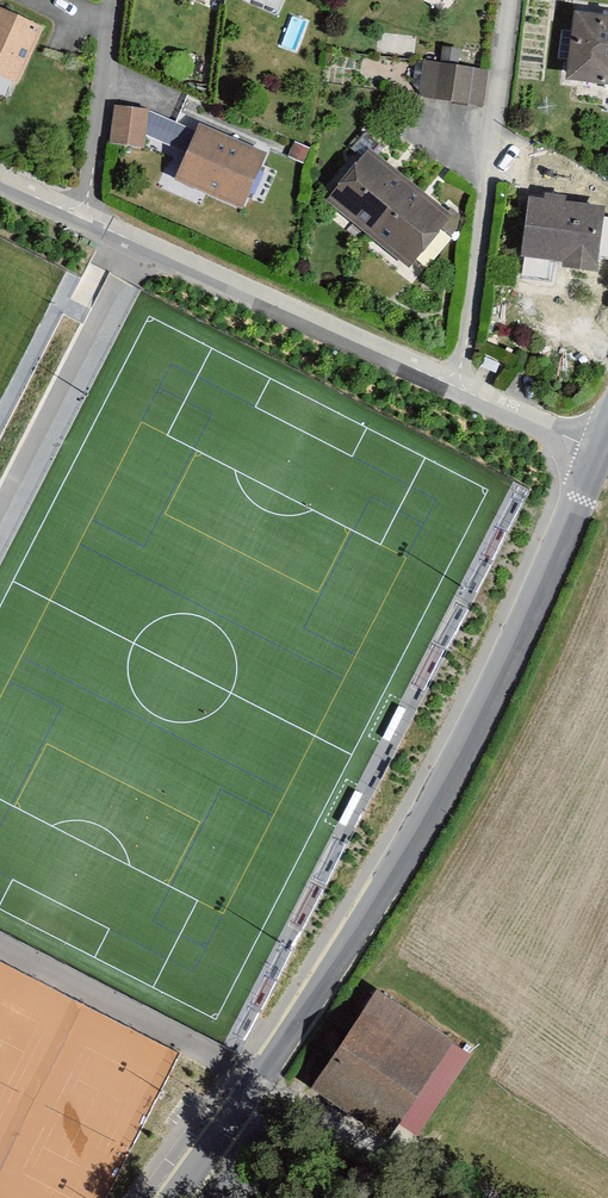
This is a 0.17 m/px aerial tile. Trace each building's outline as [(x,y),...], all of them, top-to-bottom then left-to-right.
[(445,11),(454,0),(431,0),(445,11)] [(43,35),(0,15),(0,84),(17,91),(43,35)] [(571,20),(563,91),(607,96),(607,24),(571,20)] [(480,112),(484,80),(423,72),(419,105),(480,112)] [(148,115),(114,112),(109,153),(143,157),(148,115)] [(161,115),(151,134),(174,146),(184,126),(161,115)] [(266,162),(196,131),(171,187),(241,218),(266,162)] [(452,223),(365,155),(323,209),(410,277),(452,223)] [(540,206),(529,204),(520,265),(564,271),(562,279),(595,283),(606,214),(589,212),(591,198),(562,193),(560,201),(541,198),(540,206)] [(369,988),(313,1089),(416,1146),(472,1045),(369,988)]
